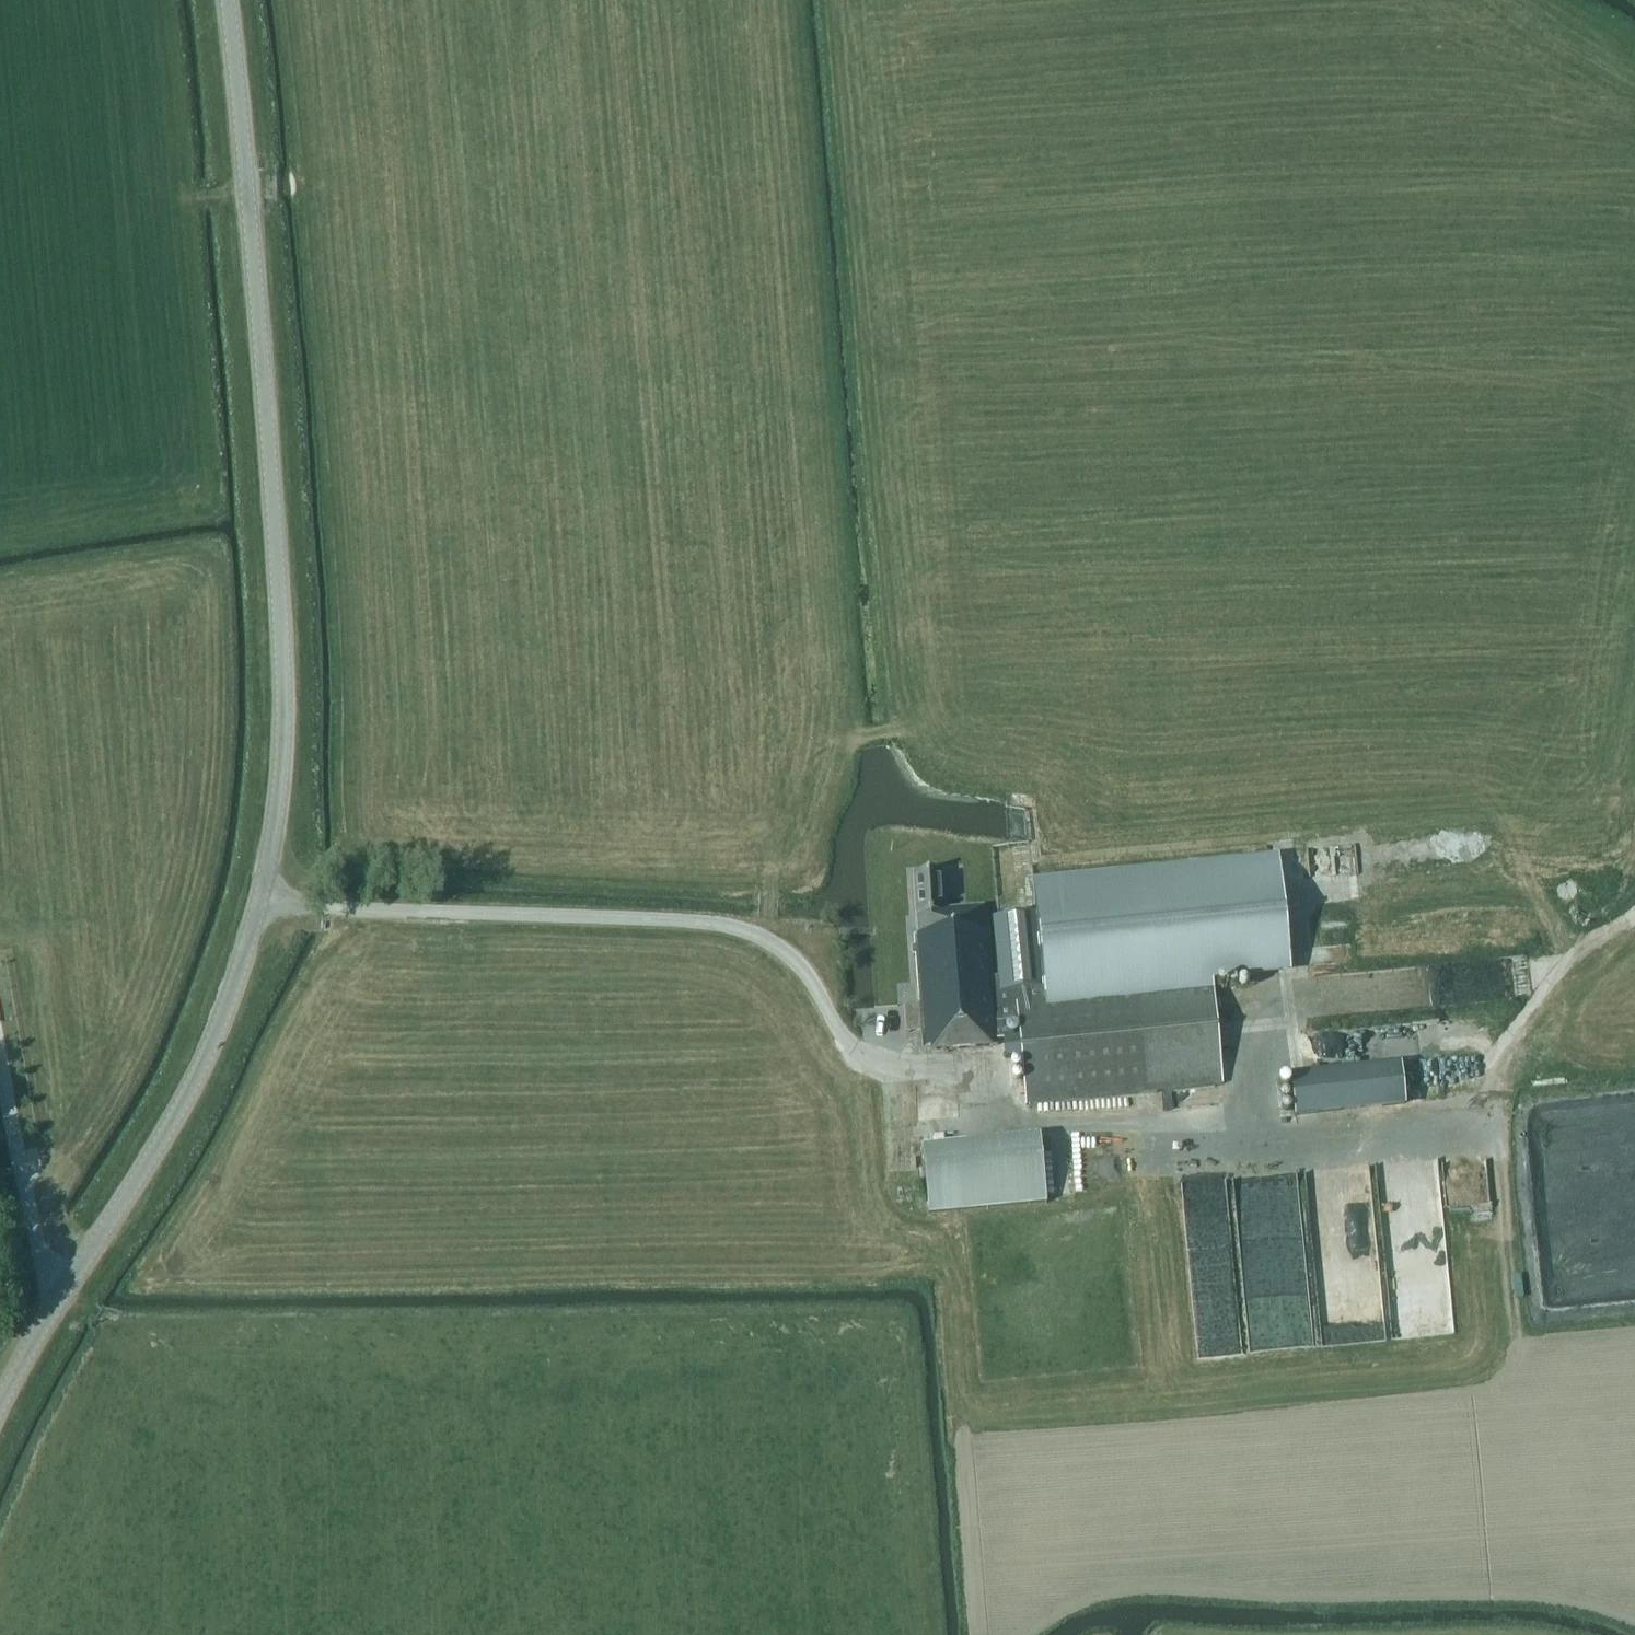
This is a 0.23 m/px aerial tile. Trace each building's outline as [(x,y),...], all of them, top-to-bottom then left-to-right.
[(992,917),(998,977),(993,977),(986,907),(944,909),(941,871),(913,874),(919,936),(914,937),(920,1004),(903,1006),(906,1033),(922,1032),(923,1052),(996,1045),(994,1023),(1017,1021),(1025,1104),(1222,1085),(1213,981),(1290,974),(1279,855),(1033,879),(1036,913),(992,917)] [(1405,1104),(1401,1068),(1290,1080),(1294,1115),(1405,1104)] [(922,1148),(929,1216),(1046,1205),(1040,1137),(922,1148)] [(1160,1160),(1085,1159),(1085,1177),(1160,1178),(1160,1160)]
